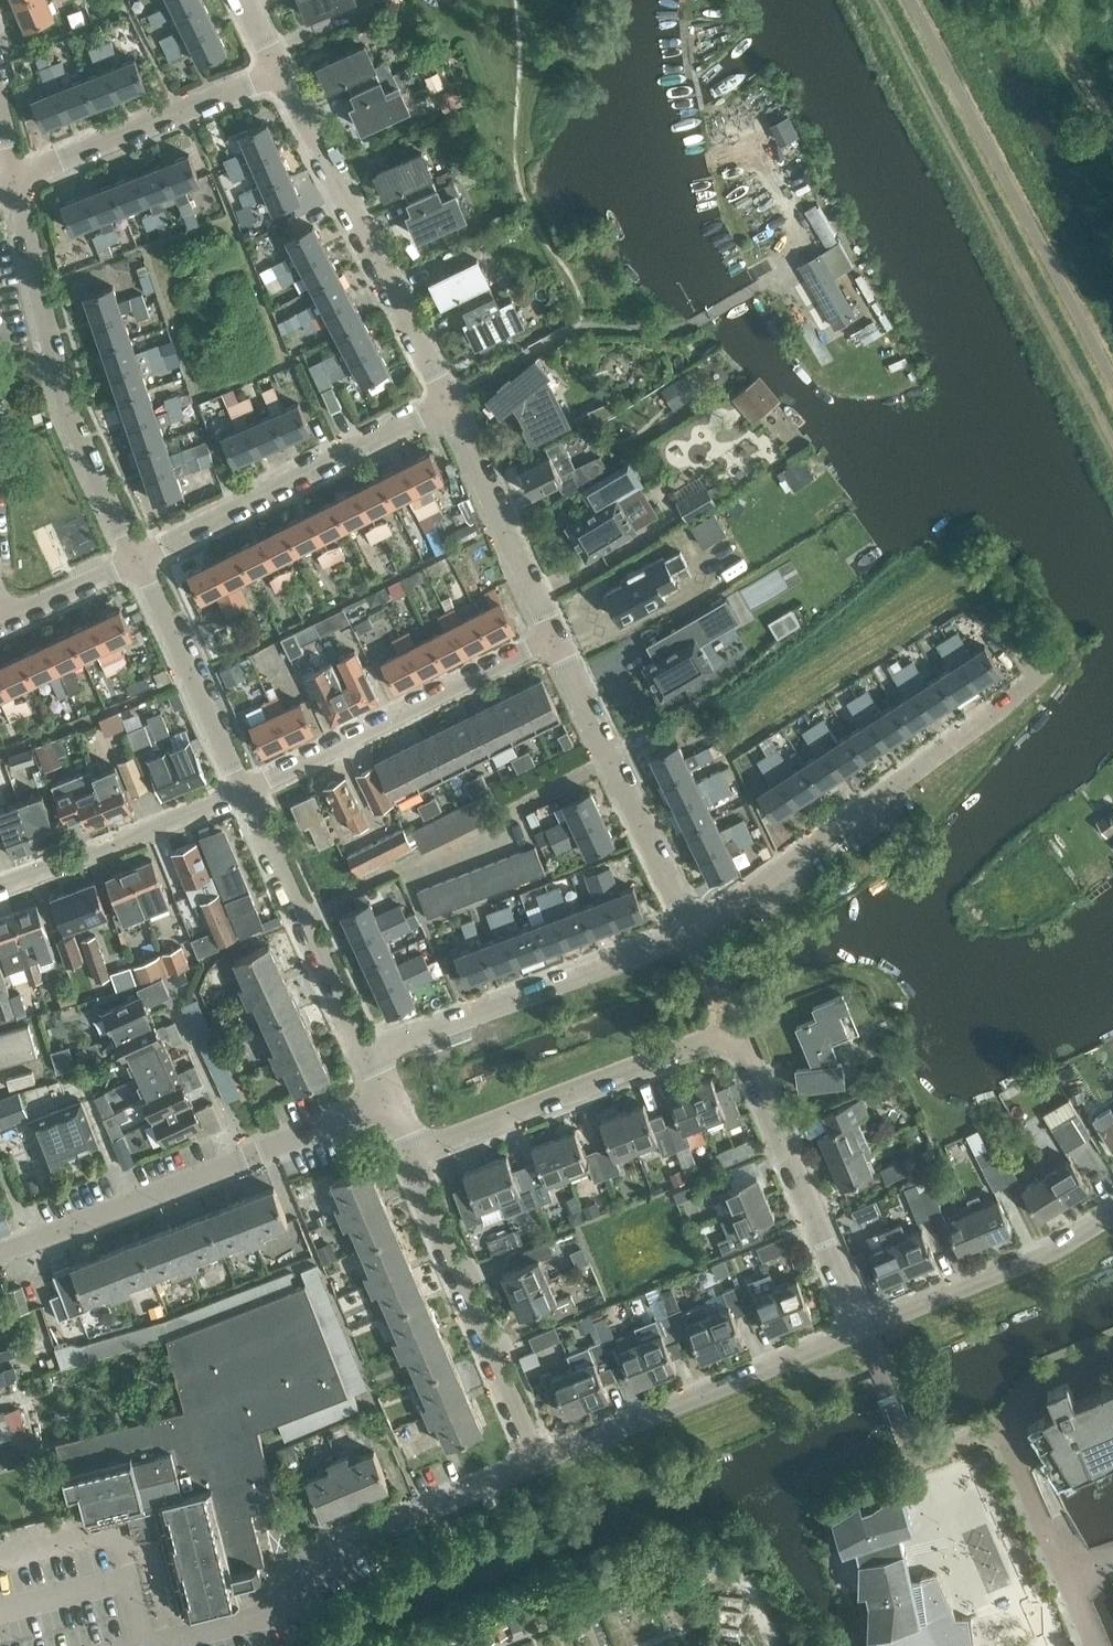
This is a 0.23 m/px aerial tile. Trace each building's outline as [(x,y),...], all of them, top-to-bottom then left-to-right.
[(15,3),(25,28),(54,16),(47,0),(23,0),(15,3)] [(177,14),(202,1),(202,0),(170,0),(177,14)] [(309,18),(352,0),(302,0),(309,18)] [(202,1),(177,14),(188,37),(188,38),(214,25),(202,1)] [(162,8),(150,13),(154,24),(167,18),(162,8)] [(366,8),(354,12),(357,19),(369,14),(366,8)] [(214,25),(188,38),(200,63),(226,50),(214,25)] [(356,27),(344,32),(349,44),(361,39),(356,27)] [(164,36),(161,38),(166,49),(169,47),(178,43),(173,32),(164,36)] [(112,39),(100,44),(105,57),(117,52),(112,39)] [(169,47),(166,49),(171,60),(173,59),(183,54),(178,43),(169,47)] [(105,57),(100,44),(90,47),(94,61),(106,59),(105,57)] [(352,93),(393,74),(387,61),(375,67),(365,45),(319,65),(330,88),(347,81),(352,93)] [(108,69),(119,96),(144,86),(133,59),(108,69)] [(55,78),(66,74),(61,61),(50,66),(55,78)] [(55,78),(50,66),(39,70),(44,82),(55,78)] [(83,79),(94,106),(119,96),(108,69),(83,79)] [(393,74),(352,93),(357,105),(353,106),(364,129),(409,109),(393,74)] [(59,89),(70,116),(94,106),(83,79),(59,89)] [(70,116),(59,89),(33,99),(44,126),(70,116)] [(455,90),(443,96),(450,111),(463,105),(455,90)] [(268,123),(241,135),(252,160),(279,148),(268,123)] [(279,148),(252,160),(263,185),(290,173),(279,148)] [(437,188),(431,175),(432,175),(422,152),(375,173),(386,196),(403,188),(409,200),(437,188)] [(244,164),(243,163),(237,154),(225,158),(230,170),(244,164)] [(188,155),(163,165),(173,191),(176,191),(184,214),(195,210),(186,186),(199,182),(188,155)] [(244,164),(230,170),(233,179),(246,176),(244,164)] [(163,165),(138,174),(149,201),(152,209),(157,224),(162,223),(170,219),(161,196),(173,191),(163,165)] [(450,170),(437,176),(441,185),(454,179),(450,170)] [(263,185),(240,195),(245,205),(268,195),(275,210),(301,198),(290,173),(263,185)] [(138,174),(113,184),(124,211),(149,201),(138,174)] [(454,180),(437,188),(409,200),(414,212),(409,215),(419,238),(466,217),(455,194),(460,192),(454,180)] [(113,184),(89,193),(99,220),(103,229),(109,245),(111,251),(123,246),(112,215),(124,211),(113,184)] [(89,193),(63,203),(74,230),(99,220),(89,193)] [(858,313),(835,275),(853,265),(816,203),(806,209),(828,248),(801,264),(836,325),(858,313)] [(152,209),(143,215),(147,228),(148,228),(157,224),(152,209)] [(195,210),(184,214),(189,228),(200,224),(195,210)] [(162,223),(157,224),(163,237),(172,234),(167,221),(162,223)] [(295,254),(273,265),(279,275),(292,268),(301,264),(327,250),(314,225),(288,239),(295,253),(295,254)] [(279,226),(271,230),(275,238),(283,234),(279,226)] [(492,228),(480,233),(485,243),(497,237),(492,228)] [(103,229),(93,235),(98,249),(109,245),(103,229)] [(327,250),(301,264),(313,287),(339,274),(327,250)] [(477,257),(428,281),(440,306),(461,297),(466,307),(485,298),(495,293),(493,288),(490,282),(477,257)] [(147,293),(156,290),(147,264),(138,266),(147,293)] [(292,268),(279,275),(284,285),(295,279),(292,268)] [(298,312),(285,319),(290,330),(304,323),(317,315),(325,311),(352,297),(339,274),(313,287),(320,300),(298,312)] [(123,312),(133,309),(148,304),(144,292),(119,300),(114,286),(86,296),(95,322),(123,312)] [(485,298),(466,307),(472,319),(467,321),(478,344),(480,343),(481,347),(485,348),(493,344),(494,341),(492,337),(523,322),(512,300),(501,305),(495,293),(485,298)] [(352,297),(325,311),(338,335),(364,321),(352,297)] [(148,304),(133,309),(137,318),(150,313),(148,304)] [(123,312),(95,322),(103,347),(131,338),(123,312)] [(317,315),(304,323),(309,332),(320,325),(317,315)] [(290,330),(285,319),(278,322),(282,334),(290,330)] [(874,319),(851,332),(855,339),(878,326),(874,319)] [(344,347),(323,359),(328,369),(328,370),(376,345),(364,321),(338,335),(344,347)] [(111,372),(165,355),(161,342),(135,351),(131,338),(103,347),(111,372)] [(172,339),(161,342),(165,355),(176,351),(172,339)] [(324,371),(315,375),(332,412),(343,406),(334,384),(332,378),(354,367),(363,383),(389,369),(376,345),(328,370),(328,369),(324,371)] [(120,398),(148,388),(143,372),(168,364),(165,355),(111,372),(120,398)] [(503,387),(489,398),(502,413),(512,404),(520,412),(534,440),(570,422),(551,384),(548,387),(542,379),(549,374),(536,359),(512,379),(510,377),(501,385),(503,387)] [(685,372),(662,387),(668,397),(681,389),(687,398),(698,391),(685,372)] [(754,379),(739,391),(753,408),(768,396),(774,391),(760,374),(754,379)] [(263,389),(273,414),(274,414),(285,440),(310,430),(299,403),(286,409),(275,384),(263,389)] [(128,423),(156,414),(148,388),(120,398),(128,423)] [(167,410),(182,405),(179,396),(178,393),(165,397),(167,409),(167,410)] [(190,393),(179,396),(182,405),(193,401),(190,393)] [(250,397),(239,401),(244,413),(245,415),(256,409),(250,397)] [(239,400),(228,404),(234,417),(244,413),(239,401),(239,400)] [(137,448),(165,439),(160,424),(185,415),(182,405),(167,410),(156,414),(128,423),(137,448)] [(596,410),(578,419),(582,428),(601,420),(596,410)] [(239,429),(224,435),(235,462),(260,451),(249,424),(245,415),(244,413),(234,417),(239,429)] [(273,414),(249,424),(260,451),(285,440),(274,414),(273,414)] [(137,448),(145,473),(199,456),(194,444),(169,453),(165,439),(137,448)] [(550,454),(519,468),(532,494),(558,482),(563,493),(584,483),(564,440),(547,448),(550,454)] [(405,464),(418,490),(419,490),(424,500),(431,512),(441,507),(430,484),(443,478),(430,451),(405,464)] [(199,456),(145,473),(154,500),(182,490),(177,475),(202,465),(199,456)] [(802,457),(783,469),(796,489),(815,476),(802,457)] [(569,525),(568,526),(588,559),(589,558),(637,529),(618,498),(643,484),(630,461),(584,489),(583,488),(582,489),(595,510),(569,525)] [(381,476),(395,502),(418,490),(405,464),(381,476)] [(358,488),(371,514),(395,502),(381,476),(358,488)] [(707,487),(679,503),(688,519),(716,502),(707,487)] [(726,487),(715,493),(718,499),(729,493),(726,487)] [(334,500),(347,526),(371,514),(358,488),(334,500)] [(470,496),(456,502),(464,520),(468,523),(477,519),(480,517),(470,496)] [(310,512),(323,538),(347,526),(334,500),(310,512)] [(431,512),(424,500),(414,505),(421,517),(431,512)] [(733,500),(727,511),(740,518),(747,507),(733,500)] [(441,507),(431,512),(435,520),(445,515),(441,507)] [(286,524),(300,550),(323,538),(310,512),(286,524)] [(726,532),(715,513),(692,526),(704,545),(726,532)] [(376,523),(382,537),(394,532),(388,519),(377,523),(376,523)] [(470,522),(453,530),(457,537),(481,526),(477,519),(470,522)] [(376,523),(366,530),(372,541),(382,537),(376,523)] [(263,536),(276,562),(300,550),(286,524),(263,536)] [(239,548),(252,574),(276,562),(263,536),(239,548)] [(334,560),(346,555),(341,543),(328,546),(327,546),(334,560)] [(334,560),(327,546),(319,553),(324,564),(334,560)] [(252,574),(239,548),(215,560),(239,608),(251,602),(240,580),(252,574)] [(458,550),(450,554),(454,561),(461,557),(458,550)] [(666,597),(662,588),(676,580),(672,572),(688,564),(681,551),(665,559),(663,555),(607,590),(610,597),(606,599),(615,615),(619,613),(622,620),(666,597)] [(239,608),(215,560),(190,572),(204,598),(218,591),(229,613),(239,608)] [(280,570),(287,583),(297,579),(292,567),(280,570)] [(280,570),(271,577),(276,588),(287,583),(280,570)] [(401,578),(389,584),(396,598),(408,592),(401,578)] [(386,586),(377,590),(382,601),(383,601),(391,597),(386,586)] [(476,613),(491,641),(514,628),(494,589),(485,593),(491,605),(476,613)] [(377,590),(367,595),(372,606),(382,601),(377,590)] [(450,597),(442,601),(446,611),(455,607),(450,597)] [(645,665),(644,665),(663,698),(664,697),(664,696),(714,666),(701,644),(741,620),(727,597),(714,604),(648,643),(647,644),(655,658),(656,659),(646,665),(645,664),(645,665)] [(781,614),(790,630),(802,623),(793,607),(781,614)] [(121,608),(96,620),(108,646),(133,634),(121,608)] [(447,612),(468,653),(491,641),(476,613),(460,621),(454,609),(447,612)] [(430,636),(445,664),(468,653),(447,612),(439,616),(445,628),(430,636)] [(324,616),(314,621),(320,633),(330,628),(324,616)] [(96,620),(72,631),(84,657),(108,646),(96,620)] [(360,621),(353,625),(357,633),(364,629),(360,621)] [(958,630),(946,638),(956,653),(957,651),(967,644),(958,630)] [(72,631),(48,642),(60,669),(61,668),(65,678),(64,678),(71,691),(81,687),(76,674),(72,663),(84,657),(72,631)] [(291,657),(304,651),(295,632),(282,638),(291,657)] [(401,637),(421,676),(445,664),(430,636),(415,644),(409,633),(401,637)] [(421,676),(401,637),(393,641),(399,652),(383,661),(398,689),(421,676)] [(946,638),(935,645),(950,668),(939,675),(955,700),(977,685),(961,661),(956,653),(946,638)] [(48,642),(24,654),(36,680),(60,669),(48,642)] [(957,651),(956,653),(961,661),(977,685),(1000,670),(984,646),(973,653),(967,644),(957,651)] [(345,685),(356,708),(379,697),(355,649),(339,657),(352,682),(345,685)] [(114,654),(112,655),(119,669),(120,669),(128,665),(130,664),(125,652),(114,654)] [(0,665),(0,666),(12,691),(36,680),(24,654),(0,665)] [(112,655),(102,662),(108,674),(119,669),(112,655)] [(912,659),(901,667),(932,714),(955,700),(939,675),(927,683),(912,659)] [(240,660),(221,669),(227,682),(246,672),(240,660)] [(332,661),(309,672),(333,720),(356,708),(345,685),(344,686),(332,661)] [(131,671),(128,665),(120,669),(123,675),(131,671)] [(1,696),(6,707),(16,700),(12,691),(0,666),(0,697),(1,696)] [(901,667),(890,674),(905,697),(894,704),(910,729),(932,714),(901,667)] [(146,676),(137,681),(141,690),(151,685),(146,676)] [(64,678),(55,685),(60,696),(71,691),(64,678)] [(518,691),(538,731),(562,719),(542,679),(518,691)] [(868,688),(857,696),(888,744),(910,729),(894,704),(883,712),(868,688)] [(494,702),(515,743),(538,731),(518,691),(494,702)] [(279,696),(271,701),(290,741),(314,729),(301,702),(286,709),(279,696)] [(857,696),(846,703),(861,726),(849,733),(865,758),(888,744),(857,696)] [(27,697),(16,700),(23,714),(33,710),(27,697)] [(16,700),(6,707),(11,719),(23,714),(16,700)] [(271,701),(246,711),(265,753),(290,741),(271,701)] [(471,714),(491,755),(515,743),(494,702),(471,714)] [(119,711),(100,718),(102,722),(105,730),(124,723),(120,715),(119,711)] [(162,711),(148,717),(150,722),(157,738),(171,733),(162,711)] [(448,725),(468,766),(491,755),(471,714),(448,725)] [(824,717),(812,724),(812,725),(843,773),(865,758),(849,733),(838,741),(824,717)] [(145,724),(127,731),(144,772),(151,769),(163,798),(185,789),(173,760),(169,749),(162,751),(157,738),(150,722),(145,724)] [(424,737),(445,778),(468,766),(448,725),(424,737)] [(812,725),(801,732),(816,755),(805,763),(821,787),(843,773),(812,725)] [(171,733),(157,738),(162,751),(169,749),(173,760),(185,789),(208,779),(196,750),(191,738),(186,726),(171,733)] [(568,730),(555,736),(559,744),(563,742),(566,748),(574,743),(568,730)] [(401,749),(421,789),(445,778),(424,737),(401,749)] [(52,740),(36,747),(44,766),(60,760),(52,740)] [(664,781),(690,769),(689,768),(715,756),(714,755),(724,751),(719,741),(684,757),(678,744),(652,756),(664,781)] [(778,746),(768,753),(799,801),(821,787),(805,763),(793,770),(778,746)] [(36,760),(32,747),(10,754),(14,766),(36,760)] [(377,761),(397,801),(421,789),(401,749),(377,761)] [(529,750),(520,754),(527,767),(535,763),(529,750)] [(118,760),(131,793),(148,786),(136,753),(118,760)] [(768,753),(756,761),(772,784),(759,792),(775,817),(799,801),(768,753)] [(520,754),(512,759),(518,772),(527,767),(520,754)] [(101,759),(89,764),(91,769),(92,769),(112,818),(134,809),(121,776),(116,765),(105,769),(101,759)] [(729,765),(722,769),(727,780),(735,777),(729,765)] [(375,767),(358,774),(376,811),(392,804),(375,767)] [(91,769),(53,785),(68,822),(84,815),(89,827),(112,818),(92,769),(91,769)] [(676,805),(727,780),(722,769),(696,781),(690,769),(664,781),(676,805)] [(42,770),(35,772),(41,787),(48,784),(42,770)] [(483,772),(473,777),(480,790),(490,786),(483,772)] [(360,807),(346,777),(325,788),(339,817),(346,813),(355,832),(369,825),(360,807)] [(473,777),(466,780),(472,794),(480,790),(473,777)] [(687,829),(713,817),(707,804),(732,791),(727,780),(676,805),(687,829)] [(572,817),(547,829),(552,839),(602,815),(590,790),(580,795),(565,803),(572,817)] [(37,847),(60,839),(44,794),(16,804),(17,808),(23,806),(37,847)] [(493,809),(486,794),(475,799),(486,820),(497,815),(493,809)] [(354,877),(314,795),(293,805),(333,887),(354,877)] [(427,800),(433,813),(442,808),(436,796),(427,800)] [(486,820),(475,799),(465,804),(475,826),(486,820)] [(427,800),(419,804),(425,817),(433,813),(427,800)] [(16,804),(0,809),(0,817),(13,855),(37,847),(23,806),(17,808),(16,804)] [(475,826),(465,804),(455,810),(465,831),(475,826)] [(1104,831),(1112,825),(1112,807),(1095,818),(1104,831)] [(444,815),(455,836),(465,831),(455,810),(444,815)] [(434,820),(444,841),(455,836),(444,815),(434,820)] [(602,815),(552,839),(559,853),(584,841),(589,852),(614,840),(602,815)] [(699,853),(750,828),(745,817),(718,828),(713,817),(687,829),(699,853)] [(424,825),(434,846),(444,841),(434,820),(424,825)] [(423,851),(434,846),(424,825),(413,830),(423,851)] [(546,826),(535,831),(542,845),(552,839),(547,829),(546,826)] [(348,855),(358,874),(413,846),(404,827),(348,855)] [(759,827),(752,831),(754,836),(762,833),(759,827)] [(728,849),(755,837),(754,836),(752,831),(750,828),(699,853),(711,877),(736,865),(728,849)] [(202,840),(241,934),(261,925),(253,905),(255,904),(249,890),(247,891),(222,831),(202,840)] [(200,900),(217,943),(237,935),(213,876),(210,877),(197,842),(174,851),(188,886),(195,902),(200,900)] [(521,850),(531,877),(545,872),(534,845),(521,850)] [(508,854),(518,882),(531,877),(521,850),(508,854)] [(495,859),(505,887),(518,882),(508,854),(495,859)] [(131,869),(148,911),(170,901),(153,859),(131,869)] [(482,864),(492,891),(505,887),(495,859),(482,864)] [(469,869),(480,896),(492,891),(482,864),(469,869)] [(597,871),(617,923),(643,913),(633,887),(619,892),(611,866),(597,871)] [(108,878),(124,917),(126,920),(135,916),(148,911),(131,869),(108,878)] [(456,874),(467,901),(480,896),(469,869),(456,874)] [(617,923),(597,871),(587,875),(596,901),(582,906),(593,933),(617,923)] [(443,879),(454,906),(467,901),(456,874),(443,879)] [(441,911),(454,906),(443,879),(431,884),(441,911)] [(99,882),(54,898),(66,931),(111,915),(99,882)] [(441,911),(431,884),(417,889),(427,916),(441,911)] [(547,889),(568,942),(593,933),(582,906),(571,911),(560,884),(547,889)] [(533,925),(543,952),(568,942),(547,889),(537,893),(547,920),(533,925)] [(358,907),(343,914),(355,939),(406,916),(400,903),(376,914),(366,893),(354,899),(358,907)] [(504,925),(516,920),(510,903),(498,908),(504,925)] [(32,962),(38,981),(45,979),(38,959),(54,954),(37,904),(14,912),(32,962)] [(504,925),(498,908),(487,911),(492,929),(504,925)] [(415,911),(406,916),(409,922),(418,918),(415,911)] [(6,960),(9,970),(32,962),(14,912),(0,917),(0,944),(6,960)] [(406,916),(355,939),(366,963),(393,951),(387,938),(411,927),(409,922),(406,916)] [(481,935),(474,917),(463,921),(469,939),(481,935)] [(508,935),(518,961),(543,952),(533,925),(508,935)] [(76,934),(59,940),(67,965),(84,959),(76,934)] [(96,934),(83,939),(98,981),(111,976),(96,934)] [(483,944),(493,971),(518,961),(508,935),(483,944)] [(285,976),(278,960),(270,943),(235,959),(246,983),(241,985),(245,995),(285,976)] [(493,971),(483,944),(457,954),(468,981),(493,971)] [(180,946),(163,952),(171,973),(188,967),(180,946)] [(393,951),(366,963),(377,987),(429,964),(424,953),(399,965),(393,951)] [(160,954),(133,965),(140,981),(167,971),(160,954)] [(38,981),(32,962),(24,965),(31,983),(38,981)] [(429,964),(377,987),(389,1012),(416,1000),(410,987),(434,976),(429,964)] [(133,966),(113,973),(118,989),(138,982),(133,966)] [(3,1018),(15,1013),(0,970),(0,1008),(3,1018)] [(185,970),(173,975),(177,984),(189,979),(185,970)] [(125,1001),(103,1011),(113,1033),(152,1015),(147,1005),(172,994),(163,975),(138,987),(141,993),(132,997),(125,1001)] [(285,976),(245,995),(250,1005),(255,1002),(266,1025),(300,1009),(285,976)] [(73,986),(57,992),(62,1006),(78,1000),(73,986)] [(847,1033),(838,1015),(848,1011),(842,997),(814,1008),(818,1019),(797,1028),(810,1056),(812,1056),(814,1067),(797,1069),(800,1089),(845,1083),(842,1062),(836,1063),(835,1054),(829,1041),(847,1033)] [(189,1021),(203,1015),(196,1000),(182,1007),(189,1021)] [(300,1009),(266,1025),(277,1048),(271,1051),(276,1060),(316,1042),(300,1009)] [(152,1015),(113,1033),(123,1054),(162,1036),(152,1015)] [(196,1038),(211,1031),(203,1015),(189,1021),(196,1038)] [(170,1033),(179,1029),(174,1020),(166,1024),(170,1033)] [(38,1054),(29,1024),(0,1032),(0,1066),(38,1054)] [(179,1029),(170,1033),(174,1042),(183,1038),(179,1029)] [(204,1054),(218,1047),(211,1031),(196,1038),(204,1054)] [(162,1036),(123,1054),(133,1076),(172,1058),(162,1036)] [(96,1042),(78,1050),(81,1058),(99,1050),(96,1042)] [(316,1042),(276,1060),(280,1070),(286,1067),(297,1091),(331,1075),(316,1042)] [(52,1050),(58,1071),(73,1066),(69,1056),(73,1055),(70,1045),(52,1050)] [(212,1070),(226,1063),(218,1047),(204,1054),(212,1070)] [(172,1058),(133,1076),(134,1076),(144,1097),(182,1079),(172,1058)] [(194,1062),(185,1067),(190,1075),(198,1071),(194,1062)] [(219,1086),(233,1080),(226,1063),(212,1070),(219,1086)] [(36,1081),(33,1070),(8,1078),(11,1088),(36,1081)] [(182,1079),(144,1097),(154,1119),(192,1101),(186,1088),(194,1084),(203,1080),(198,1071),(190,1075),(182,1079)] [(711,1079),(690,1087),(704,1123),(725,1115),(729,1126),(744,1121),(735,1097),(729,1083),(715,1088),(711,1079)] [(219,1086),(227,1104),(242,1098),(233,1080),(219,1086)] [(735,1081),(729,1083),(735,1097),(741,1095),(735,1081)] [(886,1083),(868,1090),(871,1099),(890,1091),(886,1083)] [(679,1120),(666,1125),(676,1150),(689,1146),(683,1131),(703,1124),(704,1123),(690,1087),(669,1095),(679,1120)] [(8,1097),(18,1121),(30,1116),(20,1092),(8,1097)] [(107,1092),(96,1098),(106,1118),(117,1113),(107,1092)] [(6,1126),(18,1121),(8,1097),(0,1101),(0,1112),(6,1126)] [(831,1129),(820,1134),(831,1160),(869,1144),(864,1132),(856,1135),(851,1121),(869,1114),(863,1098),(825,1113),(831,1129)] [(82,1100),(31,1120),(48,1164),(67,1156),(71,1160),(76,1158),(77,1153),(99,1144),(82,1100)] [(192,1101),(154,1119),(164,1141),(192,1127),(197,1137),(223,1126),(212,1101),(196,1109),(192,1101)] [(644,1105),(622,1113),(636,1149),(658,1141),(663,1155),(676,1150),(666,1125),(662,1114),(649,1119),(644,1105)] [(1095,1118),(1112,1147),(1112,1113),(1111,1108),(1095,1118)] [(598,1151),(607,1177),(608,1177),(620,1172),(615,1158),(636,1149),(622,1113),(601,1121),(610,1146),(598,1151)] [(1066,1151),(1086,1138),(1073,1116),(1052,1128),(1066,1151)] [(116,1117),(106,1121),(108,1126),(107,1126),(112,1138),(123,1134),(116,1117)] [(554,1139),(568,1175),(590,1167),(595,1181),(607,1177),(598,1151),(585,1156),(576,1131),(554,1139)] [(124,1134),(112,1139),(118,1152),(130,1147),(124,1134)] [(529,1177),(539,1203),(552,1198),(546,1183),(568,1175),(554,1139),(532,1147),(542,1172),(529,1177)] [(749,1155),(744,1141),(718,1152),(724,1165),(749,1155)] [(869,1144),(831,1160),(842,1186),(872,1174),(865,1157),(873,1153),(869,1144)] [(932,1146),(924,1150),(928,1158),(936,1154),(932,1146)] [(982,1165),(994,1189),(1005,1183),(993,1160),(995,1159),(991,1151),(979,1157),(982,1165)] [(993,1160),(1005,1183),(1017,1177),(1006,1154),(995,1159),(993,1160)] [(507,1156),(486,1164),(500,1201),(505,1216),(527,1208),(539,1203),(529,1177),(516,1182),(507,1156)] [(881,1169),(885,1180),(910,1170),(906,1159),(881,1169)] [(1047,1174),(1065,1204),(1089,1189),(1071,1159),(1047,1174)] [(470,1188),(457,1194),(468,1223),(483,1217),(480,1209),(500,1201),(486,1164),(464,1172),(470,1188)] [(343,1216),(383,1199),(368,1165),(334,1180),(344,1204),(338,1206),(343,1216)] [(683,1171),(671,1176),(675,1185),(686,1180),(683,1171)] [(767,1197),(758,1175),(733,1186),(727,1173),(702,1184),(708,1196),(721,1191),(730,1212),(767,1197)] [(1065,1204),(1047,1174),(1023,1188),(1041,1218),(1065,1204)] [(928,1179),(916,1184),(919,1192),(921,1191),(932,1187),(928,1179)] [(661,1183),(651,1187),(652,1192),(663,1188),(661,1183)] [(915,1183),(903,1188),(907,1197),(908,1197),(919,1192),(916,1184),(915,1183)] [(690,1186),(674,1192),(677,1201),(693,1195),(690,1186)] [(240,1201),(257,1242),(267,1239),(265,1233),(288,1223),(274,1187),(240,1201)] [(921,1191),(919,1192),(930,1216),(942,1211),(932,1187),(921,1191)] [(930,1216),(919,1192),(908,1197),(918,1221),(930,1216)] [(970,1203),(986,1241),(1013,1230),(999,1198),(985,1204),(980,1193),(968,1198),(970,1203)] [(755,1241),(763,1238),(758,1225),(776,1218),(767,1197),(730,1212),(720,1216),(729,1236),(719,1240),(724,1254),(755,1241)] [(383,1199),(343,1216),(347,1226),(352,1223),(362,1247),(397,1232),(383,1199)] [(240,1201),(207,1214),(221,1250),(246,1240),(248,1246),(257,1242),(240,1201)] [(850,1211),(855,1223),(880,1213),(875,1201),(850,1211)] [(12,1228),(4,1202),(0,1204),(0,1232),(12,1228)] [(986,1241),(970,1203),(960,1207),(963,1213),(946,1219),(960,1252),(986,1241)] [(598,1204),(586,1209),(589,1217),(601,1212),(598,1204)] [(574,1211),(572,1217),(574,1223),(585,1219),(581,1209),(574,1211)] [(221,1250),(207,1214),(174,1227),(190,1268),(200,1264),(198,1259),(221,1250)] [(890,1229),(909,1274),(936,1262),(922,1230),(906,1237),(901,1225),(890,1229)] [(140,1240),(154,1275),(178,1266),(180,1272),(190,1268),(174,1227),(140,1240)] [(487,1239),(493,1253),(519,1242),(514,1229),(487,1239)] [(909,1274),(890,1229),(880,1234),(885,1246),(869,1253),(883,1285),(909,1274)] [(362,1247),(373,1270),(367,1273),(371,1282),(411,1265),(397,1232),(362,1247)] [(759,1247),(764,1259),(789,1250),(785,1237),(759,1247)] [(106,1253),(123,1295),(132,1291),(130,1285),(154,1275),(140,1240),(106,1253)] [(512,1295),(548,1280),(540,1259),(554,1253),(548,1241),(524,1251),(529,1263),(503,1274),(512,1295)] [(332,1245),(319,1250),(325,1263),(338,1258),(332,1245)] [(73,1267),(88,1301),(111,1292),(113,1298),(123,1295),(106,1253),(73,1267)] [(725,1260),(713,1265),(717,1277),(729,1272),(725,1260)] [(63,1368),(166,1340),(185,1408),(57,1441),(70,1496),(81,1493),(90,1526),(135,1514),(137,1520),(152,1528),(156,1530),(161,1529),(182,1613),(242,1598),(238,1580),(262,1574),(259,1564),(266,1562),(253,1511),(260,1510),(279,1505),(263,1445),(259,1429),(279,1421),(286,1439),(360,1407),(354,1391),(367,1386),(317,1264),(299,1270),(304,1284),(296,1287),(294,1281),(297,1279),(294,1271),(165,1320),(78,1346),(72,1344),(57,1348),(63,1368)] [(411,1265),(371,1282),(376,1293),(382,1290),(391,1313),(426,1298),(411,1265)] [(72,1314),(90,1308),(88,1301),(73,1267),(54,1274),(61,1293),(51,1297),(60,1319),(72,1314)] [(776,1288),(791,1325),(812,1317),(798,1279),(776,1288)] [(548,1280),(512,1295),(521,1317),(546,1306),(551,1319),(577,1308),(571,1296),(558,1302),(548,1280)] [(737,1287),(736,1288),(747,1313),(760,1308),(770,1334),(791,1325),(776,1288),(755,1297),(749,1283),(737,1287)] [(15,1313),(30,1309),(23,1286),(9,1289),(15,1313)] [(671,1288),(661,1292),(665,1303),(675,1299),(671,1288)] [(710,1315),(709,1315),(724,1352),(745,1343),(735,1318),(747,1313),(736,1288),(724,1293),(729,1307),(710,1315)] [(426,1298),(391,1313),(402,1336),(395,1339),(400,1348),(440,1331),(426,1298)] [(152,1317),(165,1313),(162,1303),(149,1307),(152,1317)] [(682,1309),(669,1315),(679,1340),(692,1335),(702,1360),(724,1352),(709,1315),(710,1315),(705,1303),(683,1311),(682,1309)] [(601,1310),(591,1313),(594,1322),(604,1318),(601,1310)] [(591,1313),(577,1319),(581,1330),(595,1325),(594,1322),(591,1313)] [(662,1334),(641,1342),(656,1379),(677,1370),(672,1357),(684,1353),(679,1340),(669,1315),(657,1320),(662,1334)] [(529,1337),(535,1350),(560,1339),(555,1327),(529,1337)] [(440,1331),(400,1348),(404,1359),(410,1356),(420,1379),(454,1364),(440,1331)] [(602,1342),(601,1342),(611,1368),(612,1367),(624,1362),(634,1387),(656,1379),(641,1342),(640,1342),(635,1332),(615,1339),(614,1337),(602,1342)] [(19,1352),(14,1334),(0,1337),(0,1357),(19,1352)] [(601,1342),(568,1355),(573,1369),(588,1406),(610,1397),(604,1384),(616,1379),(611,1368),(601,1342)] [(523,1352),(526,1365),(542,1362),(539,1349),(523,1352)] [(454,1364),(420,1379),(430,1403),(424,1405),(428,1414),(469,1397),(454,1364)] [(0,1370),(0,1376),(2,1384),(18,1379),(14,1367),(0,1370)] [(549,1371),(539,1375),(550,1403),(560,1399),(567,1415),(588,1406),(573,1369),(552,1377),(549,1371)] [(1029,1426),(1045,1452),(1042,1454),(1058,1481),(1112,1457),(1112,1384),(1076,1400),(1068,1382),(1048,1390),(1056,1408),(1029,1426)] [(469,1397),(428,1414),(432,1424),(438,1421),(449,1445),(483,1431),(469,1397)] [(14,1439),(15,1443),(31,1438),(21,1406),(6,1410),(5,1407),(0,1409),(0,1444),(14,1439)] [(290,1444),(277,1449),(286,1470),(299,1464),(290,1444)] [(404,1451),(402,1452),(407,1463),(418,1458),(413,1447),(404,1451)] [(2,1452),(6,1467),(19,1463),(16,1449),(2,1452)] [(338,1458),(355,1499),(389,1484),(374,1449),(350,1460),(347,1454),(338,1458)] [(330,1468),(307,1478),(311,1488),(318,1504),(322,1513),(355,1499),(338,1458),(327,1462),(330,1468)] [(307,1478),(295,1484),(306,1509),(318,1504),(311,1488),(307,1478)] [(897,1489),(874,1504),(863,1508),(860,1500),(833,1518),(844,1552),(857,1547),(860,1560),(859,1593),(867,1591),(869,1602),(868,1633),(877,1631),(879,1639),(880,1644),(881,1645),(972,1645),(973,1645),(974,1645),(974,1644),(975,1643),(971,1619),(970,1617),(969,1617),(957,1617),(956,1617),(938,1574),(937,1573),(936,1573),(935,1573),(922,1576),(921,1576),(921,1577),(921,1578),(921,1579),(912,1581),(901,1533),(913,1529),(900,1487),(897,1489)] [(507,1615),(480,1625),(486,1641),(496,1638),(497,1638),(508,1634),(505,1626),(510,1624),(507,1615)]
